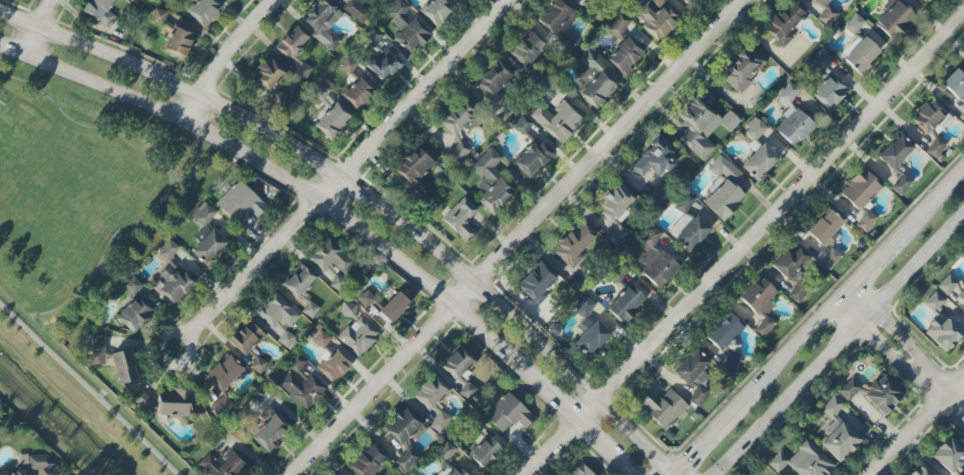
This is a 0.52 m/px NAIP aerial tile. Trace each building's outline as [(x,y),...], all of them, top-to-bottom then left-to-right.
[(115,16),(108,11),(115,0),(90,0),(82,11),(107,28),(115,16)] [(141,9),(147,0),(129,0),(141,9)] [(204,28),(221,9),(211,0),(197,0),(187,11),(204,28)] [(327,0),(319,0),(301,19),(315,31),(311,35),(330,53),(341,41),(329,30),(343,15),(327,0)] [(346,0),(341,6),(361,25),(371,13),(357,0),(345,0),(346,0)] [(435,27),(455,6),(448,0),(432,0),(420,13),(435,27)] [(567,53),(576,44),(564,32),(578,17),(560,0),(555,0),(535,21),(567,53)] [(817,18),(828,28),(839,16),(826,3),(829,0),(810,0),(823,11),(817,18)] [(895,43),(917,18),(897,0),(889,0),(882,8),(885,11),(874,23),(895,43)] [(385,15),(401,30),(394,38),(411,54),(431,32),(398,1),(385,15)] [(804,15),(791,1),(762,27),(782,48),(794,37),(788,30),(804,15)] [(638,14),(645,20),(641,25),(659,42),(681,18),(664,2),(653,14),(645,7),(638,14)] [(151,20),(164,24),(168,11),(154,7),(151,20)] [(630,20),(619,13),(608,30),(619,37),(630,20)] [(865,21),(854,13),(843,29),(854,36),(865,21)] [(313,69),(295,56),(309,37),(293,25),(275,50),(298,66),(293,73),(304,82),(313,69)] [(186,58),(196,36),(174,26),(164,48),(186,58)] [(374,48),(384,36),(372,28),(363,40),(374,48)] [(527,68),(545,45),(529,32),(510,55),(527,68)] [(841,58),(860,75),(881,52),(862,35),(841,58)] [(644,53),(627,37),(606,59),(624,75),(644,53)] [(402,62),(386,46),(367,67),(383,82),(402,62)] [(766,65),(747,46),(719,74),(737,93),(766,65)] [(578,95),(598,110),(616,84),(608,78),(615,67),(588,47),(578,60),(588,68),(580,79),(586,84),(578,95)] [(831,58),(821,50),(811,62),(821,70),(831,58)] [(286,73),(270,56),(252,73),(267,90),(286,73)] [(339,69),(351,75),(358,63),(346,56),(339,69)] [(962,62),(942,85),(963,105),(963,64),(962,62)] [(482,77),(475,83),(495,105),(507,94),(501,88),(511,79),(501,68),(486,82),(482,77)] [(829,110),(847,90),(829,75),(811,94),(829,110)] [(376,91),(362,76),(342,95),(356,110),(376,91)] [(815,125),(790,102),(801,90),(791,81),(775,100),(789,112),(773,129),(794,148),(815,125)] [(330,88),(317,82),(311,95),(324,101),(330,88)] [(703,161),(715,147),(706,140),(719,124),(730,133),(740,120),(728,110),(721,119),(694,96),(676,118),(688,128),(678,140),(703,161)] [(910,118),(933,139),(947,124),(943,121),(948,116),(929,98),(910,118)] [(454,138),(478,115),(462,99),(439,121),(454,138)] [(584,120),(563,100),(550,113),(541,104),(530,116),(560,145),(584,120)] [(314,125),(330,140),(352,118),(335,103),(314,125)] [(513,129),(526,136),(533,123),(520,116),(513,129)] [(743,131),(755,142),(767,128),(755,118),(743,131)] [(875,157),(891,172),(914,147),(898,132),(875,157)] [(641,178),(649,169),(659,179),(674,164),(668,159),(675,151),(660,136),(630,167),(641,178)] [(925,152),(936,159),(946,144),(936,136),(925,152)] [(471,150),(460,140),(448,152),(459,163),(471,150)] [(527,179),(552,155),(538,140),(513,164),(527,179)] [(757,183),(780,159),(763,143),(740,167),(757,183)] [(470,167),(484,180),(478,187),(484,193),(477,200),(492,215),(515,192),(492,169),(503,159),(490,147),(470,167)] [(421,178),(432,165),(414,148),(394,171),(425,200),(434,190),(421,178)] [(707,169),(721,182),(702,202),(722,221),(747,196),(741,190),(749,181),(721,155),(707,169)] [(881,187),(862,169),(839,193),(859,211),(881,187)] [(900,196),(913,181),(903,173),(891,188),(900,196)] [(215,204),(235,223),(248,209),(257,218),(268,207),(238,180),(215,204)] [(629,231),(619,225),(637,196),(615,183),(597,214),(616,225),(607,240),(619,247),(629,231)] [(657,210),(671,195),(659,183),(645,198),(657,210)] [(694,199),(681,193),(673,209),(686,215),(694,199)] [(442,220),(466,242),(477,230),(467,221),(477,210),(463,197),(442,220)] [(189,218),(203,229),(216,212),(203,201),(189,218)] [(825,250),(838,235),(835,232),(843,223),(827,208),(806,232),(825,250)] [(855,226),(866,234),(877,217),(865,210),(855,226)] [(688,254),(713,232),(698,215),(673,237),(688,254)] [(553,250),(568,266),(599,236),(584,220),(553,250)] [(663,235),(654,227),(630,252),(646,267),(640,273),(658,289),(680,266),(655,243),(663,235)] [(205,265),(227,243),(213,229),(191,252),(205,265)] [(322,274),(332,263),(344,275),(355,262),(328,238),(308,260),(322,274)] [(169,263),(180,247),(168,240),(158,255),(169,263)] [(787,280),(808,257),(792,243),(771,266),(787,280)] [(818,262),(829,271),(842,256),(831,247),(818,262)] [(558,280),(539,262),(516,286),(536,304),(558,280)] [(282,285),(298,300),(317,280),(301,265),(282,285)] [(160,277),(162,278),(153,289),(174,307),(194,282),(183,273),(180,276),(168,267),(160,277)] [(946,297),(959,285),(949,274),(936,286),(946,297)] [(142,286),(133,276),(124,286),(133,295),(142,286)] [(766,339),(776,322),(767,316),(774,305),(770,303),(778,291),(755,276),(739,302),(763,317),(754,331),(766,339)] [(787,297),(798,304),(808,288),(797,281),(787,297)] [(623,324),(645,301),(627,285),(606,308),(623,324)] [(375,300),(368,290),(357,298),(364,308),(375,300)] [(410,303),(397,291),(378,313),(391,324),(410,303)] [(923,304),(933,313),(945,300),(935,291),(923,304)] [(287,329),(300,315),(275,292),(255,313),(273,330),(280,323),(287,329)] [(596,303),(585,296),(575,313),(586,319),(596,303)] [(145,302),(140,307),(132,300),(115,318),(132,334),(154,311),(145,302)] [(355,319),(357,305),(343,303),(341,317),(355,319)] [(721,352),(744,327),(728,312),(704,337),(721,352)] [(337,338),(358,358),(379,335),(359,315),(337,338)] [(945,353),(963,332),(946,316),(943,320),(938,315),(923,332),(945,353)] [(228,340),(243,357),(265,337),(249,320),(228,340)] [(574,343),(587,357),(610,334),(597,320),(574,343)] [(308,337),(324,348),(332,337),(315,326),(308,337)] [(289,349),(295,336),(283,331),(277,343),(289,349)] [(92,350),(105,350),(105,337),(92,336),(92,350)] [(463,388),(459,392),(468,402),(478,392),(465,378),(470,373),(466,369),(474,361),(460,347),(441,364),(463,388)] [(141,379),(132,348),(110,355),(119,385),(141,379)] [(675,376),(695,388),(688,402),(699,408),(709,391),(698,385),(711,361),(690,349),(675,376)] [(352,365),(335,350),(317,369),(333,385),(352,365)] [(721,364),(731,373),(742,359),(731,350),(721,364)] [(205,377),(220,393),(244,370),(229,354),(205,377)] [(278,383),(306,410),(325,390),(302,367),(306,363),(297,354),(286,366),(290,370),(278,383)] [(267,364),(258,357),(250,368),(260,374),(267,364)] [(430,412),(451,390),(433,373),(412,396),(430,412)] [(884,416),(904,395),(883,374),(862,395),(884,416)] [(861,389),(850,378),(837,392),(848,402),(861,389)] [(154,402),(140,389),(130,399),(144,412),(154,402)] [(689,407),(670,389),(657,403),(647,394),(637,405),(665,431),(689,407)] [(191,416),(191,390),(158,391),(159,417),(191,416)] [(503,434),(515,421),(526,430),(536,419),(506,391),(483,416),(503,434)] [(840,463),(861,439),(834,416),(845,404),(834,395),(820,410),(832,420),(822,432),(826,436),(818,444),(840,463)] [(422,424),(404,408),(384,430),(402,446),(422,424)] [(430,429),(442,434),(449,417),(437,412),(430,429)] [(289,427),(274,413),(251,437),(269,454),(276,446),(273,444),(289,427)] [(947,435),(930,457),(951,474),(963,459),(963,449),(947,435)] [(806,439),(788,459),(779,451),(767,465),(777,474),(786,464),(798,474),(827,474),(835,465),(806,439)] [(502,450),(495,443),(491,448),(482,440),(469,455),(484,469),(502,450)] [(456,448),(444,442),(437,458),(449,464),(456,448)] [(371,443),(349,467),(357,474),(372,474),(388,459),(371,443)] [(420,459),(408,447),(394,462),(406,474),(420,459)] [(209,454),(199,462),(211,474),(237,474),(246,467),(230,449),(216,461),(209,454)] [(27,472),(52,472),(52,455),(16,456),(16,472),(0,473),(0,474),(27,474),(27,472)] [(922,462),(909,474),(936,474),(922,462)] [(581,463),(569,474),(593,474),(581,463)] [(454,467),(447,474),(463,474),(454,467)]
